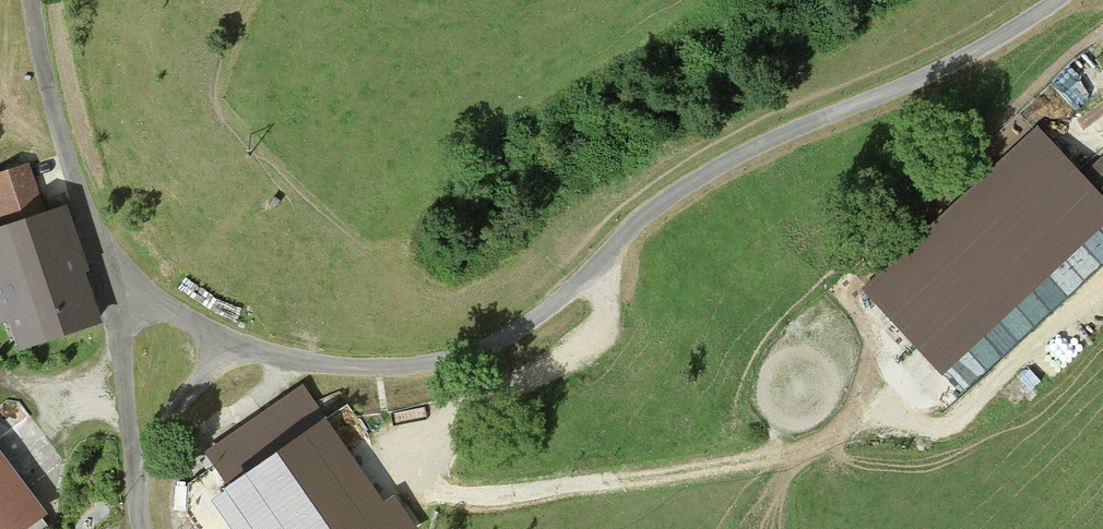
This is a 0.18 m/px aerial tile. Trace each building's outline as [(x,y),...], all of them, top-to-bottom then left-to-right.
[(864,295),(945,379),(1102,229),(1102,207),(1033,134),(864,295)] [(36,224),(19,173),(0,180),(0,236),(36,224)] [(18,350),(96,324),(59,216),(36,224),(0,236),(0,321),(1,324),(8,321),(18,350)] [(210,457),(230,484),(319,421),(300,394),(210,457)] [(215,494),(239,528),(413,528),(417,526),(394,494),(384,501),(324,417),(319,421),(230,484),(215,494)] [(0,459),(0,528),(12,528),(38,508),(0,459)]
